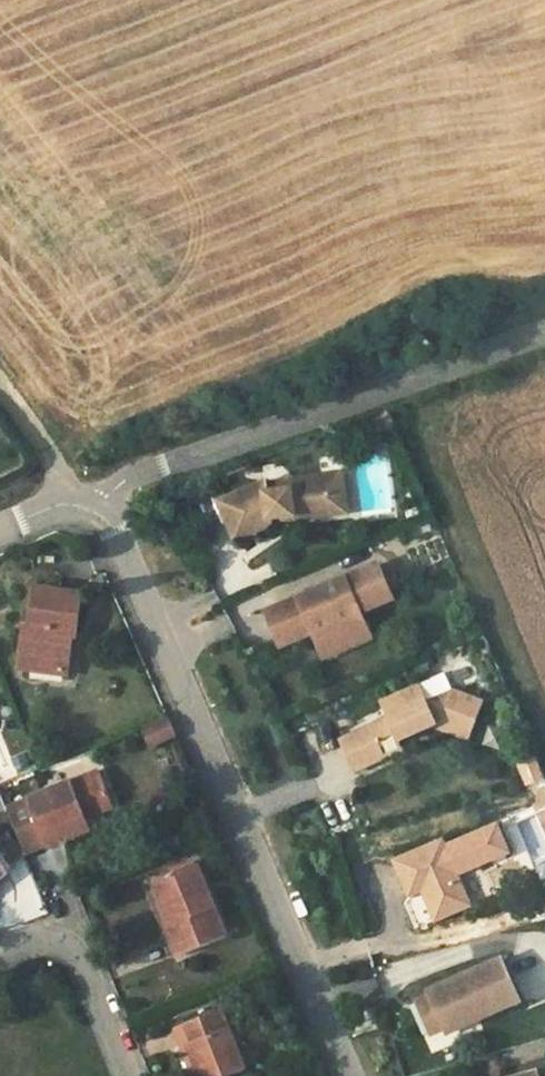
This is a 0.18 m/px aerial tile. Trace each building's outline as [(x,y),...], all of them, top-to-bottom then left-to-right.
[(329,477),(335,514),(348,512),(342,475),(329,477)] [(335,514),(329,477),(266,487),(266,484),(221,502),(238,541),(272,527),(271,524),(282,522),(282,520),(294,518),(297,521),(335,514)] [(318,642),(363,622),(359,612),(392,598),(377,564),(265,613),(281,646),(314,632),(318,642)] [(74,636),(80,594),(36,588),(32,626),(26,625),(21,666),(66,672),(71,635),(74,636)] [(370,637),(363,622),(318,642),(325,657),(370,637)] [(393,731),(396,739),(433,725),(448,719),(474,728),(481,708),(484,699),(453,688),(427,700),(420,683),(379,699),(387,716),(338,736),(352,768),(384,755),(376,738),(393,731)] [(176,735),(169,719),(149,728),(156,744),(176,735)] [(448,719),(433,725),(470,738),(474,728),(448,719)] [(401,749),(396,739),(393,731),(376,738),(384,755),(401,749)] [(538,757),(518,762),(524,787),(544,782),(538,757)] [(113,804),(100,770),(27,800),(45,845),(75,833),(70,822),(113,804)] [(27,800),(7,808),(25,853),(45,845),(27,800)] [(437,922),(471,907),(452,864),(468,858),(470,862),(506,846),(496,824),(445,847),(442,841),(395,862),(411,898),(424,891),(437,922)] [(196,863),(155,879),(174,925),(167,928),(178,956),(226,937),(196,863)] [(149,882),(167,928),(174,925),(155,879),(149,882)] [(520,1001),(502,960),(427,991),(429,996),(443,1028),(446,1033),(520,1001)] [(443,1028),(429,996),(416,1002),(430,1034),(443,1028)] [(199,1066),(202,1075),(231,1075),(246,1070),(221,1009),(174,1028),(182,1047),(189,1045),(199,1066)] [(191,1069),(199,1066),(189,1045),(182,1047),(191,1069)]
